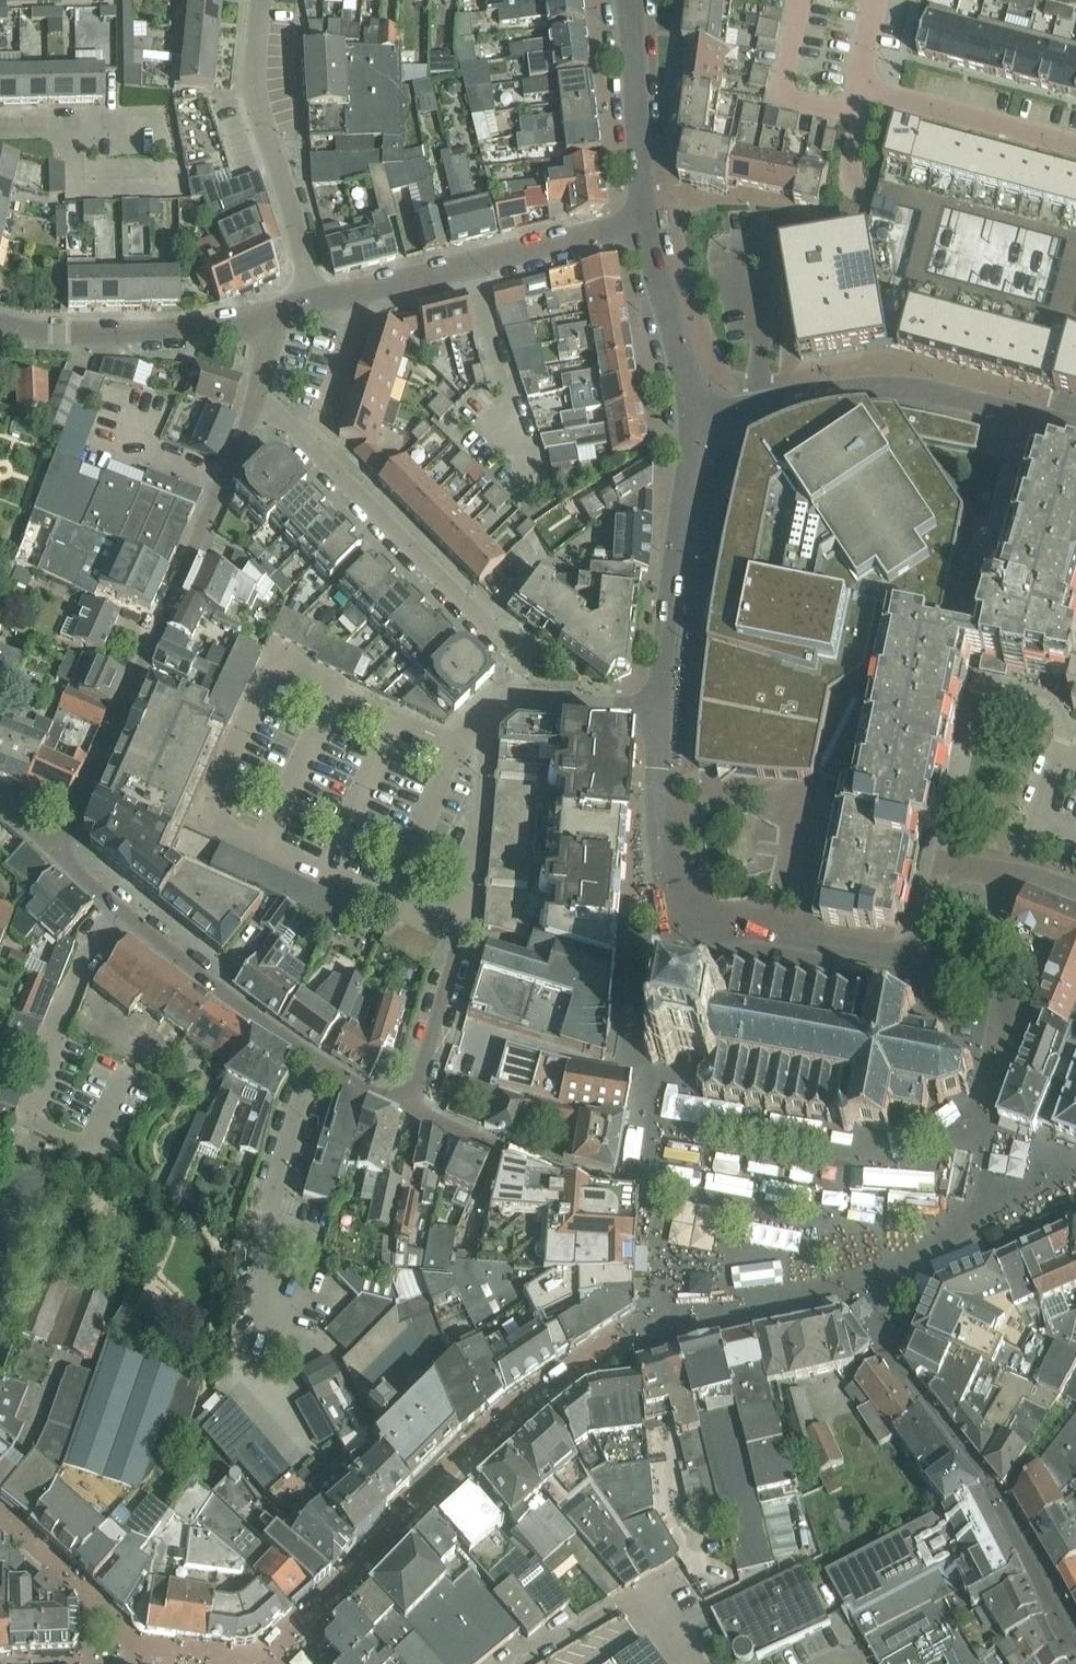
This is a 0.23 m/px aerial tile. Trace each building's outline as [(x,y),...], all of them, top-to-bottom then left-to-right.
[(219,31),(222,3),(188,0),(186,28),(219,31)] [(581,0),(486,0),(488,13),(499,11),(519,8),(581,1),(581,0)] [(687,17),(729,23),(733,0),(690,0),(687,17)] [(1010,5),(1035,11),(1037,1),(1034,0),(1012,0),(1010,5)] [(123,1),(123,24),(133,24),(133,1),(123,1)] [(583,21),(581,1),(519,8),(499,11),(501,24),(547,19),(547,26),(583,21)] [(1043,2),(1040,12),(1059,17),(1062,7),(1043,2)] [(924,35),(919,54),(944,61),(954,23),(955,23),(958,13),(932,6),(929,16),(925,15),(920,34),(924,35)] [(1062,7),(1059,17),(1073,21),(1075,10),(1062,7)] [(116,18),(116,8),(101,9),(101,19),(116,18)] [(47,20),(47,10),(20,10),(20,20),(47,20)] [(63,36),(63,20),(63,10),(47,10),(47,20),(48,20),(48,36),(63,36)] [(342,13),(342,22),(341,42),(359,42),(359,27),(352,26),(352,13),(342,13)] [(457,17),(459,40),(473,38),(470,15),(457,17)] [(726,47),(729,23),(687,17),(684,42),(691,43),(726,47)] [(767,30),(769,20),(758,18),(756,28),(767,30)] [(978,29),(968,67),(992,74),(1005,26),(980,19),(977,29),(978,29)] [(781,23),(769,20),(767,30),(779,32),(781,23)] [(323,22),(308,22),(312,41),(322,42),(323,22)] [(341,42),(342,22),(328,22),(328,42),(341,42)] [(378,49),(379,32),(380,22),(370,22),(370,32),(365,32),(365,49),(378,49)] [(954,23),(944,61),(968,67),(978,29),(977,29),(955,23),(954,23)] [(148,24),(133,24),(123,24),(124,51),(135,51),(134,39),(147,40),(148,24)] [(1005,26),(992,74),(1016,80),(1029,32),(1005,26)] [(217,60),(219,31),(186,28),(183,56),(217,60)] [(587,50),(585,28),(548,32),(549,41),(509,46),(511,60),(517,59),(525,58),(587,50)] [(765,40),(767,30),(756,28),(754,37),(765,40)] [(777,42),(779,32),(767,30),(765,40),(777,42)] [(398,32),(379,32),(378,49),(397,49),(398,32)] [(1029,32),(1016,80),(1040,87),(1053,39),(1029,32)] [(477,65),(473,38),(459,40),(455,40),(459,69),(461,68),(473,66),(477,65)] [(1040,87),(1064,93),(1075,49),(1075,45),(1053,39),(1040,87)] [(723,70),(726,47),(691,43),(688,65),(723,70)] [(401,49),(397,49),(378,49),(365,49),(326,47),(305,46),(310,140),(383,136),(383,152),(310,156),(311,171),(339,170),(384,169),(402,168),(402,153),(401,49)] [(1064,93),(1075,96),(1075,49),(1064,93)] [(590,71),(587,50),(525,58),(517,59),(518,71),(552,67),(553,75),(590,71)] [(144,51),(135,51),(124,51),(125,86),(142,86),(143,66),(144,51)] [(214,88),(217,60),(183,56),(180,84),(214,88)] [(719,92),(723,70),(688,65),(685,87),(719,92)] [(769,79),(771,69),(752,65),(749,75),(769,79)] [(406,67),(406,81),(425,81),(425,66),(406,67)] [(478,87),(473,66),(461,68),(466,89),(478,87)] [(77,103),(77,69),(49,70),(49,104),(77,103)] [(105,103),(105,81),(105,69),(77,69),(77,103),(105,103)] [(21,70),(0,71),(0,105),(22,104),(21,70)] [(49,104),(49,70),(21,70),(22,104),(49,104)] [(590,75),(522,83),(524,97),(559,94),(560,108),(594,104),(590,75)] [(767,88),(769,79),(749,75),(748,84),(767,88)] [(429,82),(412,86),(416,101),(419,100),(433,97),(429,82)] [(719,92),(685,87),(678,86),(675,111),(716,117),(719,92)] [(484,113),(478,87),(466,89),(472,115),(484,113)] [(597,127),(594,104),(560,108),(561,116),(520,121),(521,136),(534,133),(597,127)] [(751,115),(753,105),(745,104),(743,113),(751,115)] [(761,107),(753,105),(751,115),(749,124),(757,125),(761,107)] [(712,141),(716,117),(675,111),(672,135),(679,136),(712,141)] [(788,130),(791,113),(782,111),(778,128),(788,130)] [(490,141),(484,113),(472,115),(478,144),(490,141)] [(749,124),(751,115),(743,113),(741,122),(749,124)] [(797,132),(801,115),(791,113),(788,130),(797,132)] [(896,123),(867,233),(782,247),(801,360),(901,343),(901,344),(902,345),(901,348),(1056,390),(1056,391),(1075,396),(1075,171),(896,123)] [(599,149),(597,127),(534,133),(521,136),(516,136),(518,150),(566,145),(566,154),(599,149)] [(827,130),(825,140),(834,142),(836,132),(827,130)] [(727,181),(735,146),(712,141),(679,136),(677,154),(685,155),(680,179),(699,183),(697,189),(727,195),(730,182),(727,181)] [(832,152),(834,142),(825,140),(823,150),(832,152)] [(752,187),(759,151),(735,146),(727,181),(730,182),(752,187)] [(447,247),(441,226),(429,176),(423,148),(402,153),(402,168),(384,169),(391,195),(392,195),(417,187),(424,216),(415,218),(418,232),(424,253),(447,247)] [(496,235),(491,214),(488,200),(476,203),(463,150),(451,153),(457,176),(473,240),(496,235)] [(457,176),(451,153),(451,151),(440,153),(453,208),(443,211),(451,246),(473,240),(457,176)] [(774,192),(781,156),(759,151),(752,187),(774,192)] [(17,158),(0,154),(0,184),(14,187),(20,159),(17,158)] [(798,197),(805,161),(781,156),(774,192),(797,196),(798,197)] [(603,182),(601,158),(562,163),(564,173),(541,175),(541,181),(506,184),(507,197),(520,194),(546,189),(603,182)] [(821,208),(830,166),(805,161),(798,197),(797,196),(795,203),(821,208)] [(394,260),(389,239),(385,220),(397,218),(392,195),(391,195),(384,169),(339,170),(343,184),(370,177),(379,215),(367,218),(371,237),(358,240),(365,268),(394,260)] [(343,184),(339,170),(311,171),(312,186),(343,184)] [(277,228),(259,174),(218,187),(215,176),(188,181),(193,199),(205,198),(221,236),(235,269),(232,270),(232,273),(235,282),(245,277),(250,289),(280,275),(262,234),(277,228)] [(606,202),(603,182),(546,189),(520,194),(523,204),(547,201),(547,204),(566,202),(568,217),(601,209),(606,202)] [(14,187),(0,184),(0,213),(8,215),(14,187)] [(50,194),(65,194),(65,184),(49,184),(50,194)] [(524,211),(523,204),(520,194),(507,197),(492,200),(500,234),(524,228),(522,218),(526,217),(524,211)] [(150,217),(149,201),(139,201),(139,217),(150,217)] [(160,217),(160,201),(149,201),(150,217),(160,217)] [(97,218),(96,202),(84,202),(84,218),(97,218)] [(105,218),(105,202),(96,202),(97,218),(105,218)] [(65,224),(65,208),(55,208),(56,224),(65,224)] [(66,239),(65,224),(56,224),(56,239),(66,239)] [(343,244),(339,225),(323,229),(335,275),(365,268),(358,240),(343,244)] [(190,229),(178,230),(178,242),(190,241),(190,229)] [(235,269),(221,236),(195,247),(205,269),(196,273),(204,289),(212,285),(220,303),(250,289),(245,277),(235,282),(232,273),(232,270),(235,269)] [(50,263),(50,279),(60,278),(60,262),(50,263)] [(608,262),(547,277),(549,286),(552,295),(585,289),(586,292),(620,286),(617,268),(608,262)] [(180,305),(180,284),(179,271),(151,272),(152,306),(180,305)] [(124,307),(123,272),(95,273),(96,307),(124,307)] [(152,306),(151,272),(123,272),(124,307),(152,306)] [(96,307),(95,273),(67,274),(68,286),(68,308),(96,307)] [(547,277),(521,283),(525,302),(545,297),(552,295),(549,286),(547,277)] [(61,294),(60,278),(50,279),(51,294),(61,294)] [(521,283),(492,290),(496,309),(525,302),(521,283)] [(623,307),(620,286),(586,292),(585,289),(552,295),(554,308),(587,302),(589,311),(589,313),(623,307)] [(465,297),(441,302),(449,337),(473,331),(470,318),(465,297)] [(449,337),(441,302),(418,308),(418,313),(408,316),(415,331),(422,329),(426,343),(449,337)] [(627,331),(624,309),(623,307),(589,313),(590,315),(591,324),(558,330),(560,342),(627,331)] [(502,313),(506,326),(519,322),(515,309),(502,313)] [(415,331),(408,316),(396,319),(393,328),(375,322),(368,346),(401,356),(409,332),(415,331)] [(537,346),(532,324),(504,330),(511,352),(537,346)] [(631,354),(627,331),(560,342),(561,347),(558,347),(559,356),(595,350),(597,360),(631,354)] [(401,356),(368,346),(361,368),(394,379),(401,356)] [(537,346),(511,352),(516,363),(539,358),(537,346)] [(635,379),(632,357),(631,354),(597,360),(599,371),(561,378),(563,391),(566,390),(635,379)] [(104,360),(99,375),(105,377),(133,384),(139,362),(104,360)] [(241,380),(195,365),(186,393),(188,397),(196,399),(197,398),(232,409),(241,380)] [(485,382),(481,365),(471,368),(475,385),(485,382)] [(394,379),(361,368),(354,391),(387,402),(394,379)] [(550,382),(547,369),(520,373),(527,398),(540,395),(538,385),(550,382)] [(74,405),(83,382),(63,374),(44,423),(63,430),(74,405)] [(91,411),(105,377),(99,375),(99,376),(86,374),(83,382),(74,405),(91,411)] [(46,375),(17,376),(18,407),(48,406),(46,375)] [(639,402),(635,379),(566,390),(569,404),(603,398),(604,406),(604,408),(639,402)] [(447,413),(462,397),(450,385),(434,401),(447,413)] [(387,402),(354,391),(347,414),(380,424),(387,402)] [(528,403),(535,425),(548,420),(540,399),(528,403)] [(447,413),(434,401),(428,408),(440,420),(447,413)] [(643,426),(640,404),(639,402),(604,408),(605,410),(606,418),(608,426),(589,429),(586,411),(560,416),(563,433),(540,437),(546,451),(549,450),(576,444),(576,437),(643,426)] [(202,493),(181,484),(148,471),(141,487),(132,484),(106,473),(100,486),(79,478),(84,465),(79,463),(97,414),(91,411),(74,405),(63,430),(54,454),(56,455),(52,466),(35,513),(81,530),(137,554),(168,570),(202,493)] [(236,418),(230,415),(208,406),(191,448),(218,459),(219,459),(236,418)] [(899,411),(890,410),(874,410),(857,410),(851,411),(836,413),(822,416),(807,420),(793,424),(779,430),(765,436),(752,443),(744,474),(736,506),(729,537),(723,569),(718,600),(715,601),(713,603),(711,605),(709,607),(709,610),(709,613),(711,615),(712,617),(715,619),(712,640),(708,666),(705,692),(702,717),(700,743),(698,769),(722,773),(745,775),(769,777),(792,779),(816,780),(817,776),(816,776),(867,670),(888,676),(898,616),(943,624),(965,512),(919,441),(978,455),(983,431),(974,428),(958,424),(943,420),(927,416),(911,413),(899,411)] [(381,454),(373,446),(380,424),(347,414),(340,436),(358,442),(355,452),(369,467),(381,454)] [(431,429),(424,422),(411,435),(418,442),(431,429)] [(647,447),(643,426),(576,437),(576,444),(577,450),(611,445),(612,453),(647,447)] [(579,463),(577,450),(576,444),(549,450),(552,468),(579,463)] [(456,472),(469,459),(462,452),(449,465),(456,472)] [(307,485),(275,453),(235,493),(229,507),(241,520),(247,514),(262,529),(270,522),(269,521),(303,487),(304,488),(307,485)] [(403,456),(393,466),(381,454),(369,467),(381,479),(379,481),(396,499),(422,474),(403,456)] [(1074,454),(1072,460),(1055,455),(1051,468),(1043,465),(1036,489),(1030,487),(1024,506),(1030,508),(1023,532),(1017,530),(1011,549),(1008,548),(1008,551),(1017,553),(1011,572),(1005,570),(999,592),(993,590),(989,605),(990,605),(985,623),(984,623),(982,631),(977,655),(985,657),(984,661),(986,661),(985,668),(1005,672),(1006,665),(1008,666),(1009,662),(1028,666),(1027,673),(1029,673),(1031,666),(1050,670),(1049,674),(1075,679),(1075,675),(1075,638),(1074,637),(1075,632),(1075,455),(1074,454)] [(463,479),(476,467),(469,459),(456,472),(463,479)] [(607,514),(652,486),(652,460),(633,472),(585,501),(598,520),(607,514)] [(412,515),(437,490),(422,474),(396,499),(412,515)] [(489,506),(502,493),(495,486),(482,499),(489,506)] [(648,572),(652,486),(607,514),(611,521),(615,521),(614,551),(613,570),(641,571),(648,572)] [(284,536),(321,498),(321,495),(310,495),(304,488),(303,487),(269,521),(270,522),(284,536)] [(428,531),(453,506),(437,490),(412,515),(428,531)] [(496,513),(509,500),(502,493),(489,506),(496,513)] [(298,550),(332,517),(324,509),(324,498),(321,498),(284,536),(298,550)] [(572,514),(565,503),(534,524),(540,533),(554,523),(556,525),(572,514)] [(446,549),(471,524),(453,506),(428,531),(446,549)] [(150,610),(168,570),(137,554),(81,530),(35,513),(26,539),(15,562),(95,598),(100,587),(150,610)] [(313,565),(350,528),(351,525),(340,525),(332,517),(298,550),(313,565)] [(535,527),(529,521),(516,533),(523,539),(535,527)] [(461,565),(487,540),(471,524),(446,549),(461,565)] [(354,528),(350,528),(313,565),(329,581),(362,548),(354,539),(354,528)] [(505,558),(487,540),(461,565),(479,583),(505,558)] [(235,551),(230,562),(243,568),(248,560),(241,554),(235,551)] [(354,606),(391,569),(391,566),(380,566),(372,557),(338,590),(354,606)] [(258,591),(266,578),(259,571),(255,567),(252,563),(247,570),(245,574),(242,579),(200,559),(192,576),(183,596),(207,608),(212,610),(217,612),(225,616),(228,609),(232,601),(249,609),(249,610),(250,611),(258,596),(254,594),(255,589),(258,591)] [(11,580),(29,588),(35,575),(17,567),(11,580)] [(368,621),(402,588),(394,580),(394,569),(391,569),(354,606),(368,621)] [(630,672),(641,571),(613,570),(596,569),(589,569),(589,581),(576,580),(558,577),(554,583),(536,570),(507,611),(605,683),(610,677),(612,679),(623,675),(623,671),(630,672)] [(276,573),(269,580),(275,586),(276,588),(286,578),(278,571),(276,573)] [(383,636),(420,599),(420,596),(410,595),(402,588),(368,621),(383,636)] [(198,626),(207,608),(183,596),(168,628),(162,643),(185,655),(198,626)] [(102,654),(120,614),(84,598),(73,622),(68,620),(61,636),(74,641),(82,645),(102,654)] [(398,651),(432,617),(424,609),(424,599),(420,599),(383,636),(398,651)] [(292,602),(288,611),(290,612),(295,614),(297,615),(301,606),(292,602)] [(295,614),(290,612),(288,611),(283,608),(272,633),(284,638),(295,614)] [(217,612),(213,621),(238,632),(241,625),(242,623),(225,616),(217,612)] [(296,644),(307,620),(298,615),(295,614),(284,638),(296,644)] [(971,654),(977,655),(982,631),(943,624),(898,616),(888,676),(867,670),(816,776),(817,776),(843,790),(839,811),(846,812),(837,854),(831,852),(821,898),(828,899),(824,921),(857,928),(858,925),(877,929),(878,923),(896,926),(899,914),(905,915),(914,871),(917,872),(917,870),(914,869),(923,828),(936,830),(940,806),(934,805),(939,777),(947,772),(962,698),(965,699),(966,697),(963,696),(971,654)] [(413,666),(450,629),(450,625),(439,625),(432,617),(398,651),(413,666)] [(308,649),(319,625),(307,620),(296,644),(308,649)] [(319,655),(328,637),(331,631),(319,625),(308,649),(319,655)] [(426,679),(460,646),(453,639),(453,629),(450,629),(413,666),(426,679)] [(328,666),(340,642),(328,637),(319,655),(316,661),(328,666)] [(256,667),(264,650),(239,638),(232,654),(232,655),(256,667)] [(340,672),(352,648),(340,642),(328,666),(340,672)] [(220,670),(185,655),(162,643),(152,665),(187,681),(193,669),(208,676),(206,680),(214,684),(220,670)] [(463,643),(460,646),(426,679),(402,704),(445,724),(495,675),(463,643)] [(225,670),(226,667),(232,655),(232,654),(214,645),(207,661),(225,670)] [(2,720),(26,658),(0,648),(0,725),(2,720)] [(364,653),(352,648),(340,672),(352,678),(364,653)] [(57,679),(70,685),(80,658),(67,653),(57,679)] [(250,679),(256,667),(232,655),(226,667),(250,679)] [(125,676),(122,674),(82,657),(76,671),(87,675),(79,693),(109,707),(110,708),(125,676)] [(245,691),(250,679),(226,667),(225,670),(220,679),(245,691)] [(184,826),(228,726),(204,715),(209,704),(151,678),(83,831),(95,836),(90,848),(221,955),(260,906),(171,867),(166,865),(169,858),(171,859),(172,857),(170,857),(184,826)] [(239,702),(245,691),(220,679),(215,691),(239,702)] [(109,707),(79,693),(68,689),(59,710),(80,719),(100,728),(109,707)] [(234,714),(239,702),(215,691),(209,703),(234,714)] [(228,726),(234,714),(209,703),(209,704),(204,715),(228,726)] [(41,752),(47,738),(53,724),(37,717),(31,732),(16,726),(2,720),(0,725),(0,779),(12,784),(24,788),(25,788),(41,752)] [(61,727),(53,724),(47,738),(41,752),(25,788),(65,805),(87,757),(69,749),(63,762),(53,758),(65,729),(61,727)] [(493,930),(532,941),(613,966),(614,962),(613,962),(632,746),(630,746),(622,736),(622,734),(523,726),(500,746),(484,929),(493,930)] [(36,884),(51,868),(24,843),(9,859),(2,868),(18,879),(18,902),(31,888),(36,884)] [(222,873),(234,849),(222,843),(210,868),(222,873)] [(234,879),(246,854),(234,849),(222,873),(234,879)] [(246,884),(258,860),(246,854),(234,879),(246,884)] [(258,890),(269,865),(258,860),(246,884),(258,890)] [(270,895),(281,871),(269,865),(258,890),(270,895)] [(37,926),(73,888),(54,870),(39,886),(30,896),(36,901),(25,913),(20,908),(11,929),(31,947),(34,935),(31,933),(37,926)] [(282,901),(293,876),(281,871),(270,895),(279,899),(282,901)] [(294,906),(305,882),(293,876),(282,901),(294,906)] [(306,912),(317,887),(305,882),(294,906),(306,912)] [(318,917),(329,893),(317,887),(306,912),(318,917)] [(66,936),(93,905),(73,888),(37,926),(31,933),(34,935),(39,940),(45,933),(57,944),(43,979),(59,985),(74,947),(75,942),(66,936)] [(1016,928),(1064,947),(1037,1013),(1075,1029),(1075,907),(1033,891),(1031,896),(1030,896),(1016,928)] [(330,923),(341,898),(329,893),(318,917),(330,923)] [(275,933),(294,906),(282,901),(279,899),(261,924),(275,933)] [(4,930),(13,908),(0,903),(0,928),(4,930)] [(288,954),(289,952),(288,951),(297,940),(284,930),(275,941),(270,937),(234,985),(256,1002),(290,955),(288,954)] [(165,1018),(189,984),(151,956),(129,938),(93,986),(129,1016),(134,1010),(142,1002),(165,1018)] [(605,1059),(611,986),(613,966),(532,941),(525,959),(487,948),(486,949),(487,949),(479,974),(475,973),(475,975),(479,976),(473,996),(471,995),(470,1000),(471,1000),(466,1017),(605,1059)] [(8,965),(24,971),(29,958),(13,951),(8,965)] [(278,1018),(298,987),(302,989),(308,970),(298,963),(290,955),(256,1002),(278,1018)] [(945,1098),(962,1092),(968,1096),(971,1092),(965,1088),(968,1070),(975,1067),(974,1063),(967,1065),(953,1054),(955,1047),(950,1046),(949,1052),(938,1050),(941,1033),(946,1031),(943,1027),(939,1030),(925,1028),(926,1022),(922,1021),(921,1027),(908,1024),(911,1007),(917,1003),(915,999),(909,1003),(878,997),(873,991),(878,969),(836,962),(832,983),(835,983),(834,985),(832,985),(831,989),(814,986),(815,982),(811,981),(811,985),(794,982),(794,978),(791,978),(790,981),(773,978),(774,974),(770,974),(769,978),(752,974),(753,971),(749,970),(749,974),(730,970),(728,966),(724,967),(726,970),(721,974),(718,972),(716,975),(719,977),(718,984),(714,984),(715,988),(719,987),(723,993),(724,998),(727,996),(733,1006),(721,1014),(714,1050),(724,1063),(713,1070),(711,1068),(709,1072),(704,1076),(701,1074),(699,1077),(702,1079),(701,1086),(697,1086),(698,1090),(702,1089),(706,1094),(704,1097),(707,1099),(709,1096),(726,1099),(725,1103),(729,1103),(730,1100),(747,1103),(746,1106),(750,1107),(750,1103),(767,1106),(766,1110),(770,1111),(771,1107),(788,1110),(787,1114),(791,1114),(791,1111),(808,1114),(808,1118),(811,1118),(812,1115),(829,1118),(828,1121),(832,1122),(832,1118),(843,1121),(844,1121),(843,1121),(842,1126),(845,1130),(850,1131),(854,1128),(855,1124),(854,1123),(885,1128),(889,1134),(893,1132),(889,1126),(892,1108),(905,1111),(904,1116),(909,1117),(910,1112),(924,1114),(926,1118),(930,1116),(927,1112),(930,1095),(940,1097),(939,1103),(944,1104),(945,1098)] [(357,997),(359,992),(363,980),(346,972),(344,978),(333,974),(331,979),(328,982),(323,986),(319,991),(314,998),(313,1000),(302,992),(281,1020),(320,1048),(339,1020),(346,1024),(357,997)] [(43,1024),(58,986),(59,985),(43,979),(33,974),(18,1013),(23,1016),(43,1024)] [(727,996),(724,998),(715,1005),(678,998),(667,983),(657,990),(668,1005),(661,1042),(646,1053),(653,1063),(660,1058),(661,1060),(668,1065),(675,1063),(680,1056),(679,1054),(705,1059),(711,1068),(713,1070),(724,1063),(714,1050),(721,1014),(733,1006),(727,996)] [(251,1029),(214,1003),(189,984),(165,1018),(188,1036),(186,1038),(229,1069),(249,1033),(251,1029)] [(351,1067),(369,1033),(361,1028),(371,1005),(357,997),(346,1024),(347,1025),(332,1055),(351,1067)] [(387,1045),(393,1048),(404,1011),(380,1004),(371,1033),(369,1033),(351,1067),(369,1078),(387,1045)] [(16,1013),(8,1035),(36,1044),(42,1026),(43,1024),(23,1016),(18,1013),(16,1013)] [(1075,1029),(1037,1013),(1034,1024),(1035,1025),(1000,1118),(1035,1131),(1038,1123),(1063,1066),(1061,1065),(1068,1045),(1075,1029)] [(260,1096),(239,1153),(260,1158),(274,1103),(280,1090),(288,1076),(281,1072),(289,1058),(249,1033),(229,1069),(225,1077),(225,1081),(210,1119),(200,1146),(220,1154),(246,1088),(260,1096)] [(1068,1045),(1061,1065),(1063,1066),(1038,1123),(1058,1130),(1057,1132),(1075,1138),(1075,1048),(1068,1045)] [(624,1119),(628,1090),(631,1075),(582,1066),(526,1052),(519,1071),(473,1055),(472,1056),(452,1049),(443,1072),(499,1092),(561,1109),(582,1112),(582,1110),(601,1113),(600,1115),(624,1119)] [(22,1062),(12,1058),(4,1080),(15,1083),(22,1062)] [(457,1085),(445,1081),(440,1093),(452,1097),(457,1085)] [(3,1086),(0,1093),(0,1105),(17,1111),(23,1093),(3,1086)] [(348,1165),(367,1101),(337,1088),(316,1155),(348,1165)] [(569,1124),(563,1159),(572,1163),(614,1174),(624,1119),(600,1115),(598,1120),(581,1117),(582,1112),(561,1109),(499,1092),(484,1127),(517,1140),(527,1114),(569,1124)] [(383,1177),(402,1116),(367,1101),(348,1165),(383,1177)] [(438,1187),(444,1160),(448,1139),(422,1127),(415,1169),(425,1170),(420,1190),(430,1193),(428,1201),(435,1202),(437,1188),(438,1187)] [(472,1197),(490,1158),(461,1145),(444,1184),(472,1197)] [(832,1158),(817,1240),(920,1223),(923,1236),(960,1224),(961,1221),(943,1218),(956,1148),(945,1146),(854,1162),(832,1158)] [(342,1186),(348,1165),(316,1155),(310,1176),(342,1186)] [(597,1191),(501,1163),(495,1184),(479,1254),(458,1252),(457,1263),(476,1264),(476,1265),(514,1268),(514,1273),(578,1276),(632,1275),(633,1275),(633,1249),(637,1202),(630,1194),(597,1191)] [(178,1197),(185,1180),(172,1174),(165,1191),(178,1197)] [(336,1207),(342,1186),(310,1176),(303,1197),(336,1207)] [(387,1229),(398,1185),(377,1180),(366,1223),(387,1229)] [(421,1275),(426,1250),(408,1246),(417,1198),(400,1196),(392,1239),(384,1239),(382,1271),(392,1272),(418,1275),(421,1275)] [(1057,1348),(1057,1347),(1068,1352),(1073,1341),(1075,1326),(1075,1313),(1072,1314),(1064,1294),(1075,1289),(1075,1260),(1073,1248),(1074,1247),(1070,1227),(1016,1252),(1028,1277),(1029,1277),(1041,1304),(1043,1312),(1047,1330),(1048,1331),(1047,1343),(1057,1348)] [(537,1327),(519,1288),(502,1286),(502,1279),(513,1280),(514,1273),(514,1268),(476,1265),(476,1264),(457,1263),(451,1262),(456,1233),(430,1228),(426,1250),(421,1275),(449,1277),(488,1359),(505,1395),(555,1362),(538,1326),(537,1327)] [(1028,1277),(1016,1252),(997,1261),(1018,1314),(1010,1323),(1047,1343),(1048,1331),(1047,1330),(1041,1331),(1036,1326),(1031,1318),(1043,1312),(1041,1304),(1029,1277),(1028,1277)] [(1003,1372),(1062,1398),(1070,1381),(1070,1382),(1075,1370),(1075,1356),(1068,1352),(1057,1347),(1057,1348),(1047,1343),(1010,1323),(1018,1314),(997,1261),(939,1284),(938,1287),(934,1305),(928,1316),(917,1331),(915,1335),(975,1360),(1003,1372)] [(120,1300),(46,1271),(22,1333),(96,1361),(120,1300)] [(440,1336),(427,1297),(418,1275),(392,1272),(391,1286),(393,1287),(395,1303),(398,1328),(410,1323),(411,1327),(423,1356),(432,1381),(457,1437),(473,1423),(483,1414),(465,1376),(443,1344),(445,1343),(440,1336)] [(633,1296),(632,1275),(578,1276),(514,1273),(513,1280),(502,1279),(502,1286),(519,1288),(537,1327),(538,1326),(555,1362),(556,1361),(556,1360),(567,1353),(567,1354),(569,1353),(552,1318),(579,1302),(605,1298),(633,1296)] [(488,1359),(449,1277),(421,1275),(418,1275),(427,1297),(440,1336),(445,1343),(443,1344),(465,1376),(483,1414),(502,1398),(505,1395),(488,1359)] [(413,1481),(418,1475),(457,1437),(432,1381),(423,1356),(411,1327),(410,1323),(398,1328),(395,1303),(362,1295),(326,1331),(350,1355),(342,1363),(360,1394),(370,1405),(368,1408),(372,1413),(367,1416),(362,1419),(373,1438),(374,1436),(377,1439),(375,1441),(381,1453),(386,1459),(388,1458),(394,1464),(392,1466),(407,1482),(408,1480),(411,1483),(413,1481)] [(633,1312),(633,1296),(605,1298),(579,1302),(552,1318),(569,1353),(633,1312)] [(844,1315),(823,1319),(835,1371),(857,1365),(856,1363),(872,1349),(852,1320),(844,1315)] [(835,1371),(823,1319),(779,1328),(792,1381),(835,1371)] [(792,1381),(779,1328),(757,1332),(769,1386),(778,1384),(792,1381)] [(769,1386),(757,1332),(723,1340),(744,1429),(745,1429),(762,1506),(781,1502),(803,1496),(777,1419),(769,1386)] [(975,1360),(915,1335),(904,1360),(925,1385),(946,1411),(956,1424),(962,1412),(963,1412),(968,1409),(983,1426),(1004,1392),(993,1389),(1003,1372),(975,1360)] [(744,1429),(723,1340),(682,1351),(704,1437),(711,1467),(721,1510),(722,1510),(738,1575),(774,1566),(760,1507),(762,1506),(745,1429),(744,1429)] [(99,1364),(60,1475),(48,1500),(32,1520),(29,1524),(74,1565),(141,1491),(179,1445),(200,1389),(186,1382),(190,1374),(159,1359),(156,1366),(107,1341),(99,1364)] [(1075,1356),(1075,1343),(1073,1341),(1068,1352),(1075,1356)] [(704,1437),(682,1351),(635,1363),(638,1377),(643,1397),(644,1402),(645,1407),(646,1412),(646,1417),(647,1422),(677,1415),(689,1473),(682,1475),(692,1517),(721,1510),(711,1467),(704,1437)] [(60,1475),(99,1364),(75,1356),(72,1367),(65,1371),(47,1423),(35,1453),(19,1472),(5,1461),(0,1467),(0,1494),(2,1496),(5,1492),(23,1507),(20,1510),(32,1520),(48,1500),(60,1475)] [(386,1508),(411,1483),(408,1480),(407,1482),(392,1466),(394,1464),(388,1458),(386,1459),(381,1453),(375,1441),(377,1439),(374,1436),(373,1438),(362,1419),(328,1357),(300,1372),(310,1391),(319,1408),(333,1432),(347,1458),(386,1508)] [(958,1462),(879,1360),(857,1381),(898,1436),(896,1437),(911,1464),(913,1463),(921,1477),(931,1470),(937,1479),(947,1470),(958,1462)] [(987,1464),(1026,1403),(1051,1414),(1062,1398),(1003,1372),(993,1389),(1004,1392),(983,1426),(968,1409),(963,1412),(962,1412),(956,1424),(987,1464)] [(643,1397),(638,1377),(612,1380),(587,1385),(590,1405),(584,1409),(585,1416),(587,1422),(589,1438),(590,1437),(604,1469),(590,1477),(593,1484),(619,1522),(652,1510),(652,1507),(649,1461),(647,1462),(643,1446),(641,1432),(642,1432),(637,1398),(643,1397)] [(5,1461),(11,1453),(24,1425),(15,1421),(28,1388),(2,1379),(0,1385),(0,1467),(5,1461)] [(795,1393),(792,1381),(778,1384),(783,1404),(789,1402),(793,1418),(788,1420),(798,1454),(808,1449),(830,1495),(842,1490),(832,1469),(844,1464),(827,1427),(817,1432),(805,1390),(795,1393)] [(898,1436),(857,1381),(849,1388),(863,1409),(857,1412),(879,1446),(896,1437),(898,1436)] [(590,1405),(587,1385),(585,1385),(552,1412),(567,1435),(579,1457),(585,1468),(590,1477),(604,1469),(590,1437),(589,1438),(587,1422),(585,1416),(584,1409),(590,1405)] [(356,1543),(353,1540),(309,1490),(286,1467),(229,1403),(223,1409),(201,1432),(220,1453),(227,1446),(235,1456),(234,1457),(256,1481),(257,1480),(258,1481),(253,1487),(288,1515),(279,1525),(284,1530),(279,1535),(330,1576),(356,1543)] [(1017,1467),(1051,1414),(1026,1403),(987,1464),(1005,1485),(1017,1467)] [(549,1415),(509,1451),(541,1491),(564,1518),(610,1572),(624,1588),(654,1571),(622,1525),(619,1522),(593,1484),(590,1477),(585,1468),(579,1457),(575,1461),(562,1438),(564,1436),(549,1415)] [(1066,1505),(1065,1503),(1060,1496),(1072,1485),(1075,1483),(1075,1418),(1040,1464),(1028,1480),(1015,1497),(1034,1530),(1060,1509),(1066,1505)] [(541,1491),(509,1451),(478,1479),(492,1496),(518,1528),(510,1536),(535,1559),(549,1576),(572,1556),(607,1598),(618,1588),(537,1493),(541,1491)] [(353,1540),(386,1508),(347,1458),(309,1490),(353,1540)] [(981,1493),(958,1462),(947,1470),(937,1479),(946,1490),(938,1497),(945,1511),(826,1573),(878,1663),(888,1663),(977,1612),(977,1611),(1028,1583),(1018,1561),(1017,1561),(981,1493)] [(279,1535),(255,1510),(260,1505),(242,1477),(241,1476),(240,1475),(239,1475),(237,1474),(235,1475),(230,1478),(212,1496),(228,1511),(273,1554),(314,1590),(330,1576),(279,1535)] [(194,1524),(212,1496),(194,1479),(170,1514),(145,1545),(154,1549),(149,1581),(147,1588),(132,1618),(135,1620),(136,1624),(144,1632),(149,1633),(235,1644),(245,1645),(255,1642),(292,1609),(287,1604),(255,1574),(254,1574),(194,1524)] [(1072,1485),(1060,1496),(1065,1503),(1066,1505),(1060,1509),(1034,1530),(1059,1573),(1075,1560),(1075,1483),(1072,1485)] [(503,1525),(469,1487),(434,1519),(449,1536),(498,1592),(512,1580),(544,1625),(570,1603),(549,1576),(535,1559),(528,1565),(516,1549),(498,1530),(503,1525)] [(145,1545),(170,1514),(141,1491),(74,1565),(92,1582),(130,1539),(145,1545)] [(273,1554),(228,1511),(212,1496),(194,1524),(254,1574),(255,1574),(287,1604),(292,1609),(314,1590),(273,1554)] [(668,1533),(655,1514),(622,1525),(654,1571),(676,1557),(678,1556),(679,1552),(668,1533)] [(432,1522),(413,1541),(442,1572),(446,1568),(458,1582),(470,1571),(451,1549),(454,1546),(432,1522)] [(9,1612),(8,1601),(9,1583),(10,1547),(10,1546),(0,1546),(0,1539),(0,1577),(5,1577),(5,1602),(0,1606),(0,1656),(11,1655),(9,1612)] [(149,1581),(154,1549),(145,1545),(130,1539),(92,1582),(132,1618),(147,1588),(149,1581)] [(413,1541),(371,1585),(394,1611),(387,1618),(407,1641),(415,1633),(420,1639),(421,1638),(443,1663),(479,1663),(520,1630),(498,1605),(491,1598),(493,1597),(486,1589),(470,1571),(458,1582),(446,1568),(442,1572),(413,1541)] [(41,1639),(40,1610),(39,1595),(25,1583),(25,1566),(31,1567),(10,1547),(9,1583),(8,1601),(9,1612),(11,1655),(37,1654),(37,1639),(41,1639)] [(1059,1573),(1061,1575),(1075,1602),(1075,1560),(1059,1573)] [(69,1601),(31,1567),(25,1566),(25,1583),(39,1595),(38,1589),(53,1603),(53,1610),(40,1610),(41,1639),(37,1639),(37,1654),(72,1653),(78,1646),(77,1607),(70,1600),(69,1601)] [(828,1618),(803,1567),(713,1611),(739,1663),(750,1663),(831,1624),(828,1618)] [(493,1597),(491,1598),(498,1605),(520,1630),(528,1639),(544,1625),(512,1580),(498,1592),(493,1597)] [(1045,1621),(1028,1583),(977,1611),(977,1612),(888,1663),(937,1663),(945,1659),(948,1663),(988,1663),(1009,1645),(1045,1621)] [(371,1585),(354,1601),(346,1609),(347,1610),(392,1656),(395,1659),(397,1661),(400,1663),(443,1663),(421,1638),(420,1639),(415,1633),(407,1641),(387,1618),(394,1611),(371,1585)] [(347,1610),(331,1626),(327,1640),(326,1641),(325,1641),(325,1643),(324,1644),(324,1645),(324,1646),(324,1647),(325,1649),(326,1650),(327,1651),(328,1663),(395,1663),(397,1661),(395,1659),(392,1656),(347,1610)] [(1045,1621),(1009,1645),(988,1663),(1033,1663),(1057,1647),(1045,1621)] [(645,1641),(616,1663),(615,1662),(614,1661),(610,1663),(663,1663),(645,1641)] [(1068,1663),(1057,1647),(1033,1663),(1068,1663)]
